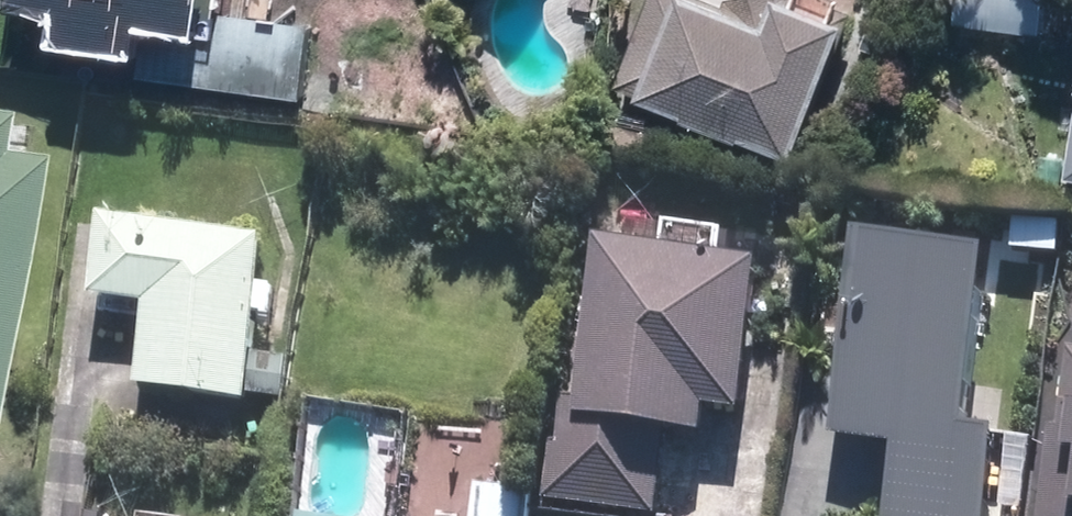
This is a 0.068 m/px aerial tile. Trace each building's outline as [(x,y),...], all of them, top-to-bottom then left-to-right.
[(56,43),(128,49),(146,51),(143,77),(301,99),(310,36),(225,25),(207,23),(209,0),(9,0),(8,7),(59,12),(56,43)] [(794,157),(847,23),(792,0),(779,0),(770,23),(713,0),(651,0),(617,85),(687,114),(686,117),(741,139),(742,136),(794,157)] [(1044,34),(1048,0),(956,0),(953,25),(1044,34)] [(1071,177),(1071,121),(1063,176),(1071,177)] [(16,156),(0,154),(0,273),(16,156)] [(148,394),(255,406),(255,398),(287,401),(290,362),(260,359),(263,320),(277,322),(281,292),(268,291),(272,245),(112,228),(104,304),(157,310),(148,394)] [(867,228),(841,433),(899,440),(889,515),(989,515),(1001,424),(972,420),(995,244),(867,228)] [(750,414),(771,268),(611,246),(590,400),(568,396),(553,502),(656,515),(668,432),(709,438),(712,410),(750,414)] [(1070,351),(1058,433),(1049,431),(1036,515),(1071,515),(1071,352),(1070,351)] [(526,483),(526,453),(491,452),(492,483),(526,483)] [(528,496),(476,491),(473,515),(526,515),(528,496)]
